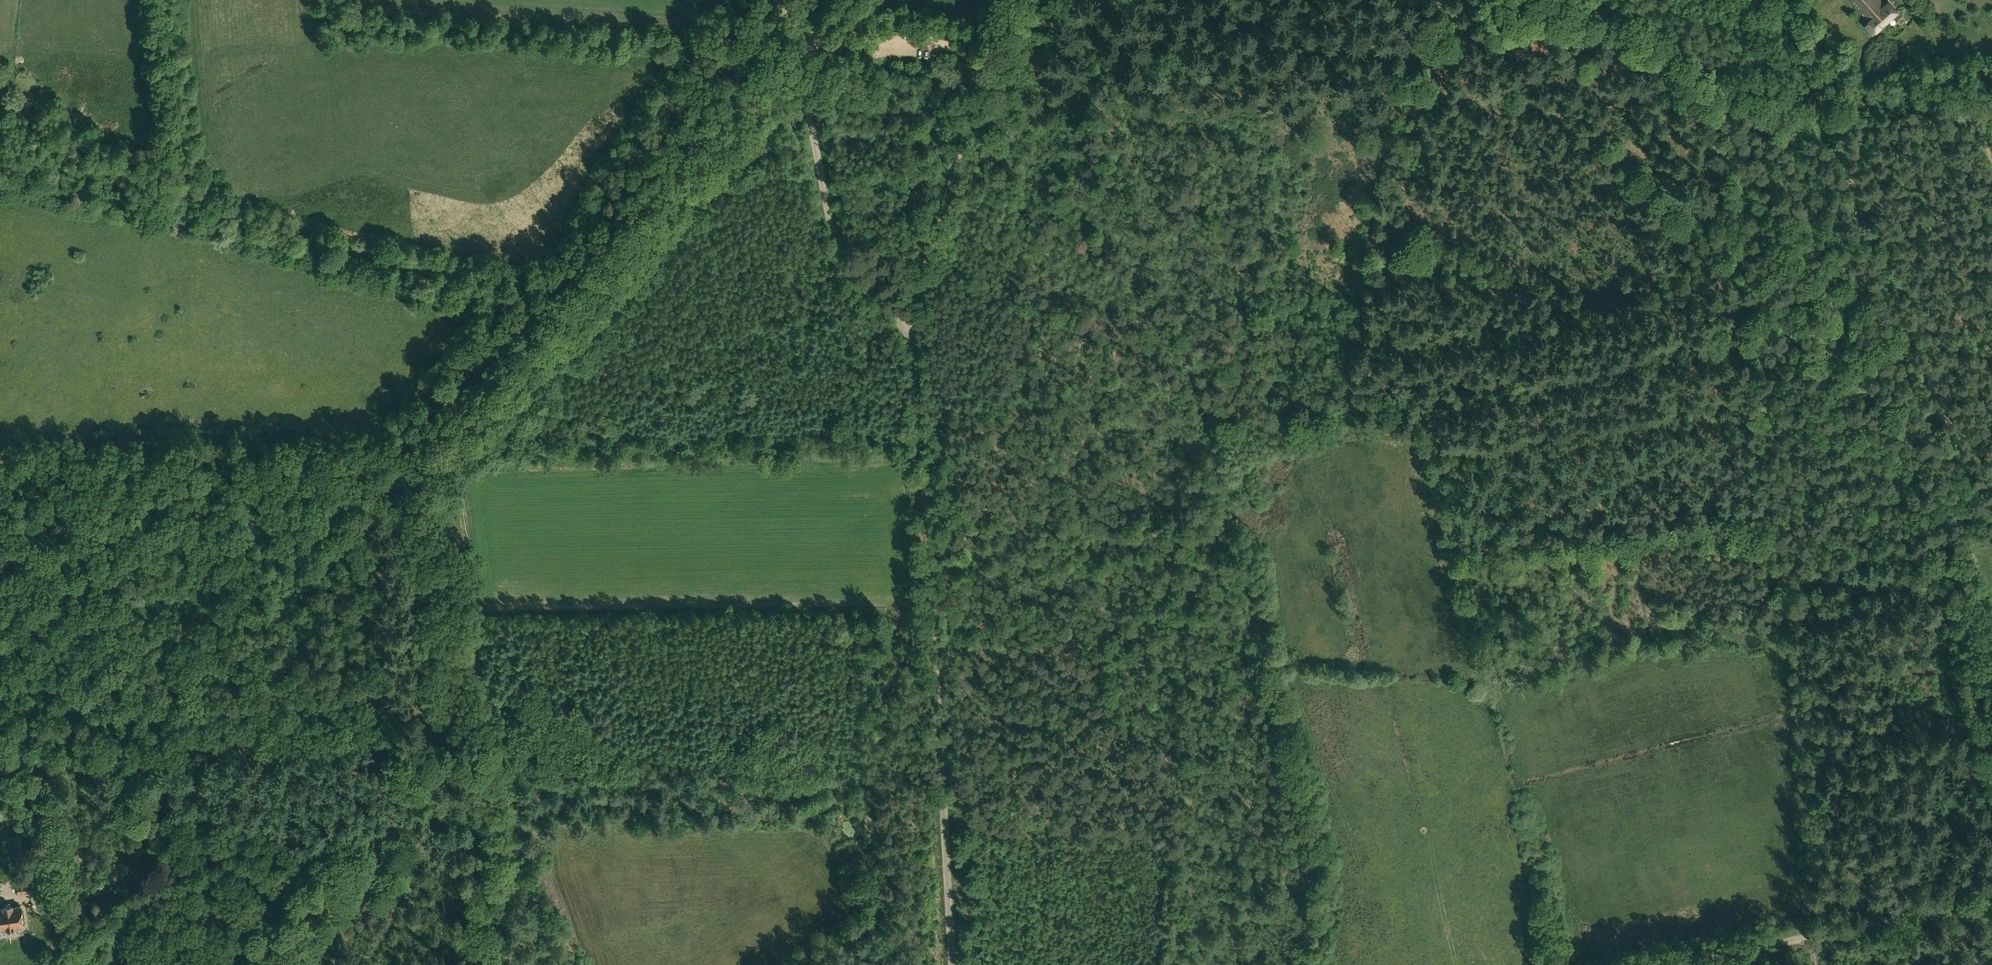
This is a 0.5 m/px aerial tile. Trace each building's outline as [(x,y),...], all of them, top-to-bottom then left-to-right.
[(1899,13),(1890,3),(1886,7),(1880,0),(1851,0),(1870,22),(1866,26),(1874,35),(1899,13)] [(40,892),(39,881),(18,884),(20,895),(40,892)] [(43,894),(27,895),(28,906),(44,905),(43,894)] [(24,926),(22,907),(13,908),(13,907),(4,908),(4,909),(0,909),(0,929),(7,928),(7,929),(16,928),(16,927),(24,926)]
